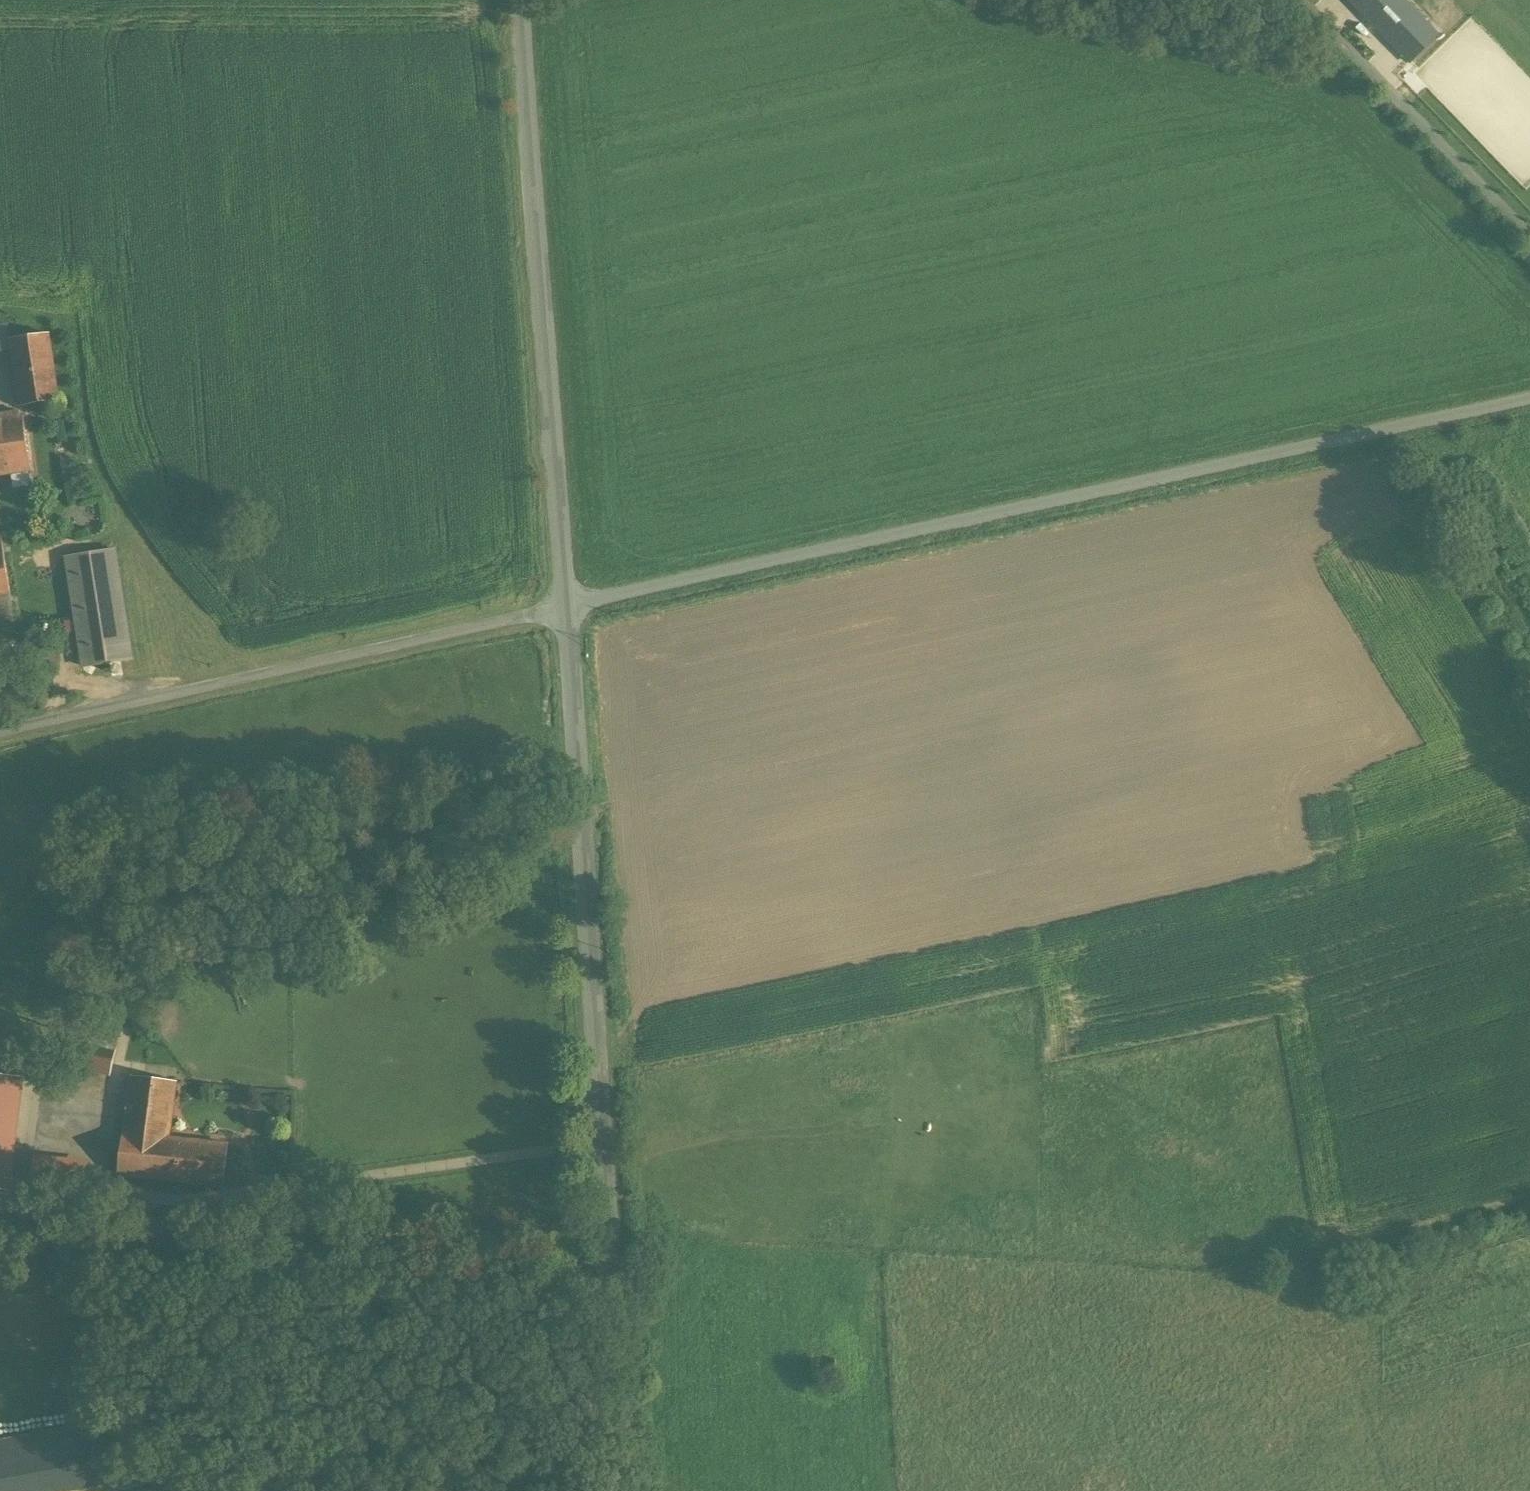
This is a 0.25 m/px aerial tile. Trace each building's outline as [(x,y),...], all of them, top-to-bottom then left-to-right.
[(1461,114),(1484,90),(1472,78),(1475,73),(1403,0),(1349,0),(1461,114)] [(50,334),(13,338),(21,404),(57,399),(50,334)] [(30,469),(23,415),(0,419),(0,475),(30,469)] [(18,640),(1,534),(0,534),(0,642),(18,640)] [(115,549),(66,556),(83,665),(132,658),(115,549)] [(123,1026),(73,1015),(62,1061),(112,1072),(123,1026)] [(118,1174),(202,1183),(207,1142),(168,1138),(177,1082),(131,1074),(118,1174)] [(0,1112),(0,1183),(29,1186),(29,1183),(83,1192),(86,1171),(31,1164),(38,1117),(0,1112)] [(228,1144),(207,1142),(202,1183),(224,1186),(228,1144)] [(0,1453),(0,1490),(59,1490),(134,1478),(121,1432),(0,1453)]
